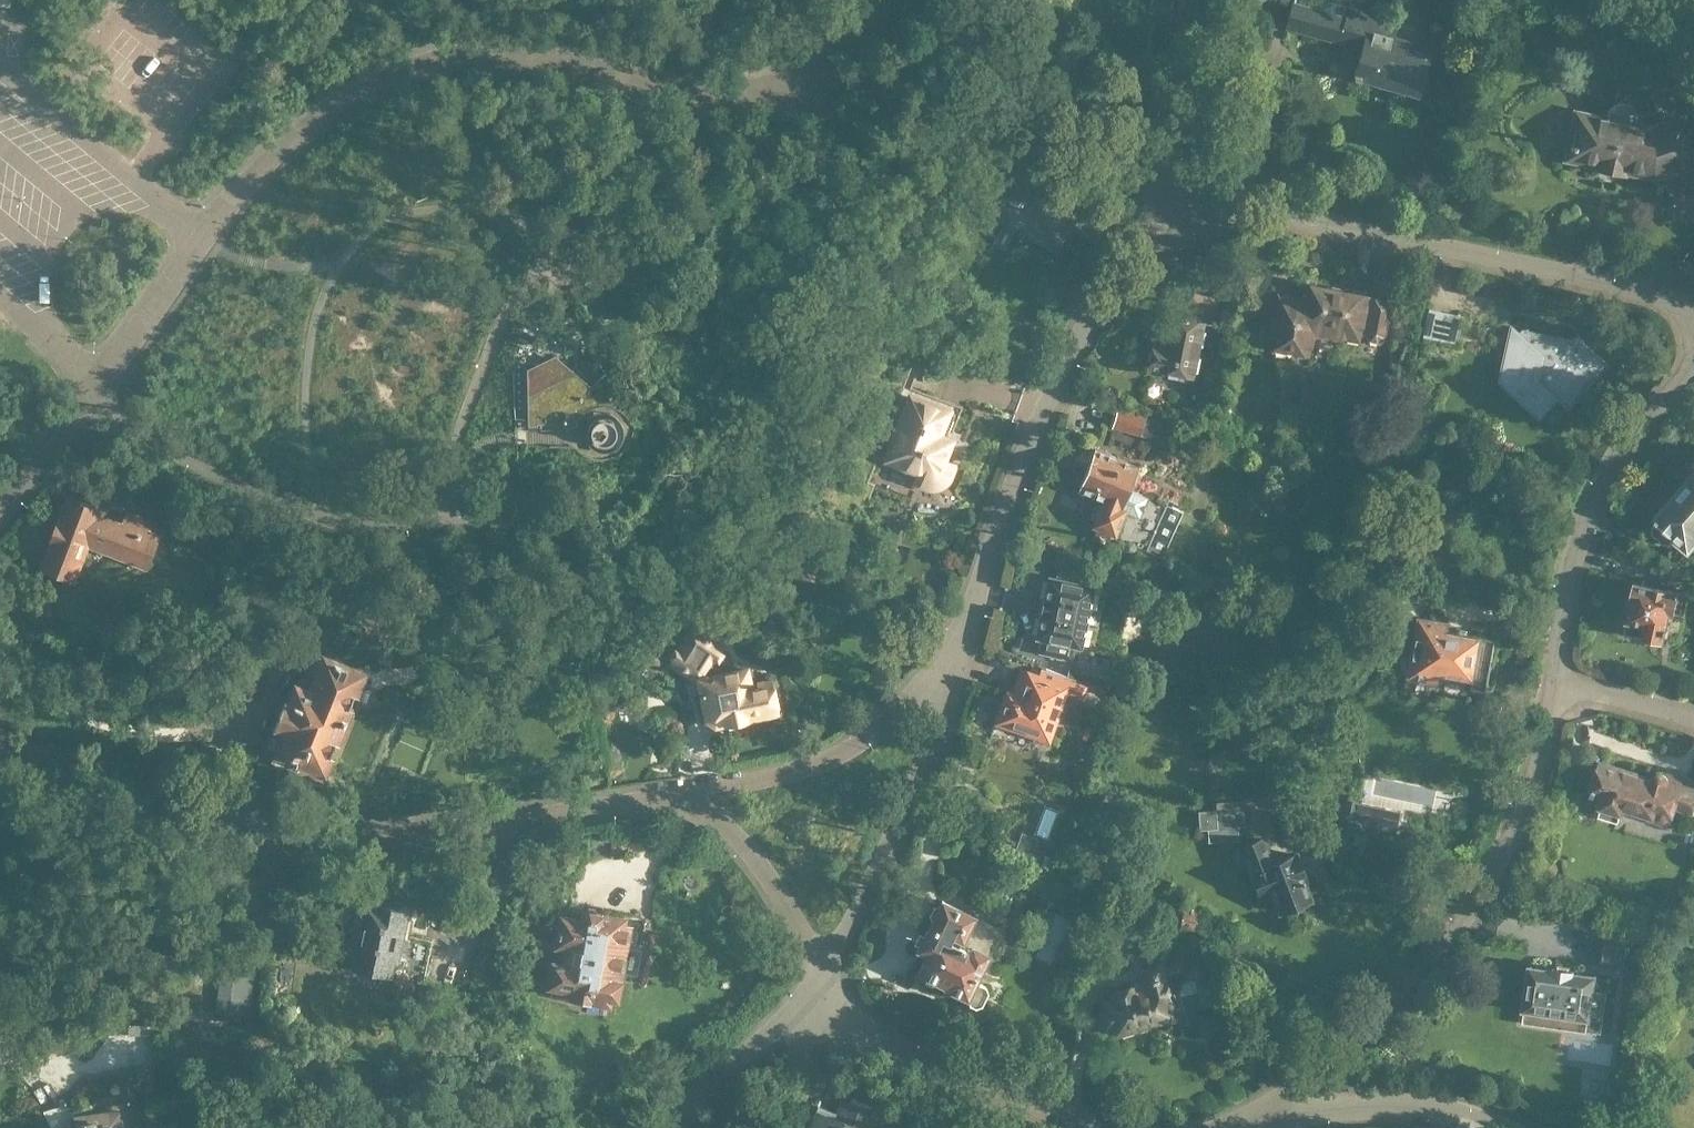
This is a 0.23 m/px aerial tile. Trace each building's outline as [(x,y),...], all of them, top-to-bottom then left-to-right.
[(1286,30),(1362,52),(1354,77),(1419,95),(1432,45),(1394,35),(1399,19),(1334,0),(1295,0),(1286,30)] [(1606,120),(1577,114),(1569,157),(1655,175),(1693,162),(1693,156),(1682,120),(1652,130),(1635,126),(1637,117),(1637,114),(1636,111),(1634,107),(1631,105),(1627,103),(1624,102),(1621,102),(1617,102),(1615,103),(1613,105),(1611,107),(1609,109),(1608,111),(1608,114),(1606,120)] [(1384,337),(1392,301),(1303,282),(1298,302),(1274,298),(1264,347),(1310,356),(1314,334),(1360,343),(1362,332),(1384,337)] [(1231,309),(1222,307),(1218,326),(1227,327),(1231,309)] [(1423,336),(1457,343),(1463,315),(1429,307),(1423,336)] [(1148,368),(1192,377),(1203,321),(1169,315),(1163,344),(1153,342),(1148,368)] [(1611,364),(1585,341),(1578,349),(1570,342),(1574,338),(1524,328),(1507,347),(1520,350),(1513,386),(1539,410),(1554,393),(1571,408),(1611,364)] [(604,405),(607,406),(607,394),(598,394),(556,357),(531,370),(532,418),(530,418),(530,423),(541,423),(541,429),(568,428),(568,429),(579,424),(576,417),(579,415),(580,417),(586,411),(604,405)] [(881,464),(912,474),(908,485),(912,488),(917,491),(922,492),(925,493),(931,493),(933,492),(938,491),(943,488),(945,487),(949,483),(953,478),(955,473),(956,468),(956,465),(946,462),(954,439),(943,435),(952,407),(908,392),(892,434),(881,464)] [(1113,427),(1158,439),(1163,421),(1118,409),(1113,427)] [(604,450),(610,450),(616,447),(621,442),(624,436),(624,430),(623,423),(620,418),(615,414),(609,412),(602,411),(596,413),(591,417),(587,422),(585,428),(585,435),(588,441),(592,446),(598,449),(604,450)] [(1092,526),(1116,536),(1126,512),(1139,517),(1147,496),(1130,489),(1132,484),(1136,484),(1141,473),(1138,470),(1139,466),(1096,448),(1078,491),(1102,500),(1100,505),(1096,505),(1092,516),(1095,520),(1092,526)] [(1686,486),(1658,520),(1659,521),(1654,527),(1655,534),(1666,543),(1673,543),(1675,541),(1691,554),(1693,550),(1693,493),(1686,486)] [(68,498),(41,568),(77,582),(91,548),(146,569),(163,525),(129,512),(125,522),(101,514),(102,511),(68,498)] [(1183,511),(1167,504),(1146,550),(1162,557),(1183,511)] [(259,561),(287,572),(292,557),(265,546),(259,561)] [(1693,580),(1693,569),(1684,569),(1684,579),(1693,580)] [(1041,641),(1038,654),(1071,661),(1074,648),(1080,649),(1094,585),(1048,575),(1034,639),(1041,641)] [(1636,582),(1632,599),(1633,599),(1625,632),(1665,642),(1672,613),(1686,617),(1691,595),(1636,582)] [(1472,687),(1488,690),(1497,639),(1449,631),(1450,621),(1421,616),(1411,676),(1440,681),(1442,672),(1474,678),(1472,687)] [(693,629),(675,658),(696,672),(693,677),(700,681),(707,719),(715,724),(777,711),(777,708),(779,702),(778,698),(777,695),(773,690),(770,677),(752,681),(748,665),(721,671),(712,665),(717,656),(714,653),(719,645),(693,629)] [(295,680),(275,729),(283,732),(276,751),(325,770),(366,668),(324,652),(322,657),(311,653),(299,682),(295,680)] [(1087,684),(1052,672),(1050,678),(1027,670),(1018,694),(1007,690),(996,722),(1051,741),(1068,692),(1083,697),(1087,684)] [(1598,808),(1601,809),(1599,816),(1619,822),(1622,815),(1625,816),(1627,810),(1649,817),(1648,820),(1671,827),(1674,817),(1675,817),(1678,809),(1692,814),(1693,809),(1693,782),(1678,777),(1676,783),(1670,781),(1670,777),(1668,774),(1666,773),(1663,772),(1660,772),(1657,773),(1655,775),(1653,778),(1602,763),(1591,798),(1601,800),(1598,808)] [(1351,800),(1347,820),(1398,831),(1402,811),(1351,800)] [(1206,830),(1207,844),(1238,841),(1237,827),(1244,827),(1242,801),(1214,803),(1215,810),(1197,812),(1199,831),(1206,830)] [(1033,830),(1049,844),(1063,828),(1048,814),(1033,830)] [(1307,878),(1297,853),(1273,862),(1263,837),(1240,846),(1261,897),(1272,893),(1279,912),(1286,909),(1292,912),(1303,907),(1306,902),(1311,899),(1304,879),(1307,878)] [(1001,929),(975,916),(976,915),(942,899),(940,904),(934,906),(930,914),(932,920),(927,930),(926,930),(916,949),(926,954),(917,973),(924,976),(926,982),(932,985),(938,983),(945,986),(944,987),(967,998),(969,1005),(976,1008),(983,1006),(990,993),(987,985),(986,986),(978,982),(992,953),(990,952),(1001,929)] [(401,916),(366,909),(365,914),(360,913),(360,911),(360,910),(359,908),(358,907),(357,905),(355,904),(353,903),(351,903),(349,903),(347,903),(346,903),(345,904),(344,905),(342,906),(341,908),(340,910),(340,911),(340,913),(343,951),(349,951),(357,952),(354,967),(389,974),(389,970),(424,977),(432,939),(398,932),(401,916)] [(1183,905),(1179,931),(1195,934),(1199,908),(1183,905)] [(534,954),(623,970),(631,924),(624,922),(625,916),(603,912),(590,910),(584,914),(584,917),(561,913),(560,916),(548,914),(544,937),(555,939),(554,942),(545,940),(545,942),(537,940),(534,954)] [(1212,944),(1187,950),(1194,979),(1219,973),(1212,944)] [(623,970),(534,954),(532,963),(539,964),(535,984),(546,986),(547,987),(551,988),(549,999),(569,1002),(570,996),(610,1002),(611,997),(617,998),(623,970)] [(1104,997),(1107,1009),(1101,1011),(1106,1026),(1112,1025),(1114,1033),(1156,1021),(1157,1028),(1172,1024),(1170,1017),(1175,1016),(1165,978),(1188,971),(1184,955),(1162,961),(1162,959),(1138,966),(1143,985),(1136,987),(1134,982),(1109,989),(1110,995),(1104,997)] [(215,1011),(254,1017),(257,999),(252,998),(256,969),(248,968),(248,962),(222,959),(215,1011)] [(1531,966),(1523,1023),(1588,1033),(1588,1031),(1601,1033),(1607,992),(1595,990),(1598,976),(1576,973),(1576,970),(1552,967),(1552,969),(1531,966)] [(893,1127),(875,1121),(879,1112),(842,1098),(837,1111),(819,1105),(817,1109),(810,1127),(893,1127)] [(74,1106),(69,1105),(63,1105),(57,1106),(45,1110),(53,1127),(75,1127),(74,1106)] [(121,1110),(95,1113),(95,1122),(76,1124),(76,1127),(123,1127),(121,1110)]
